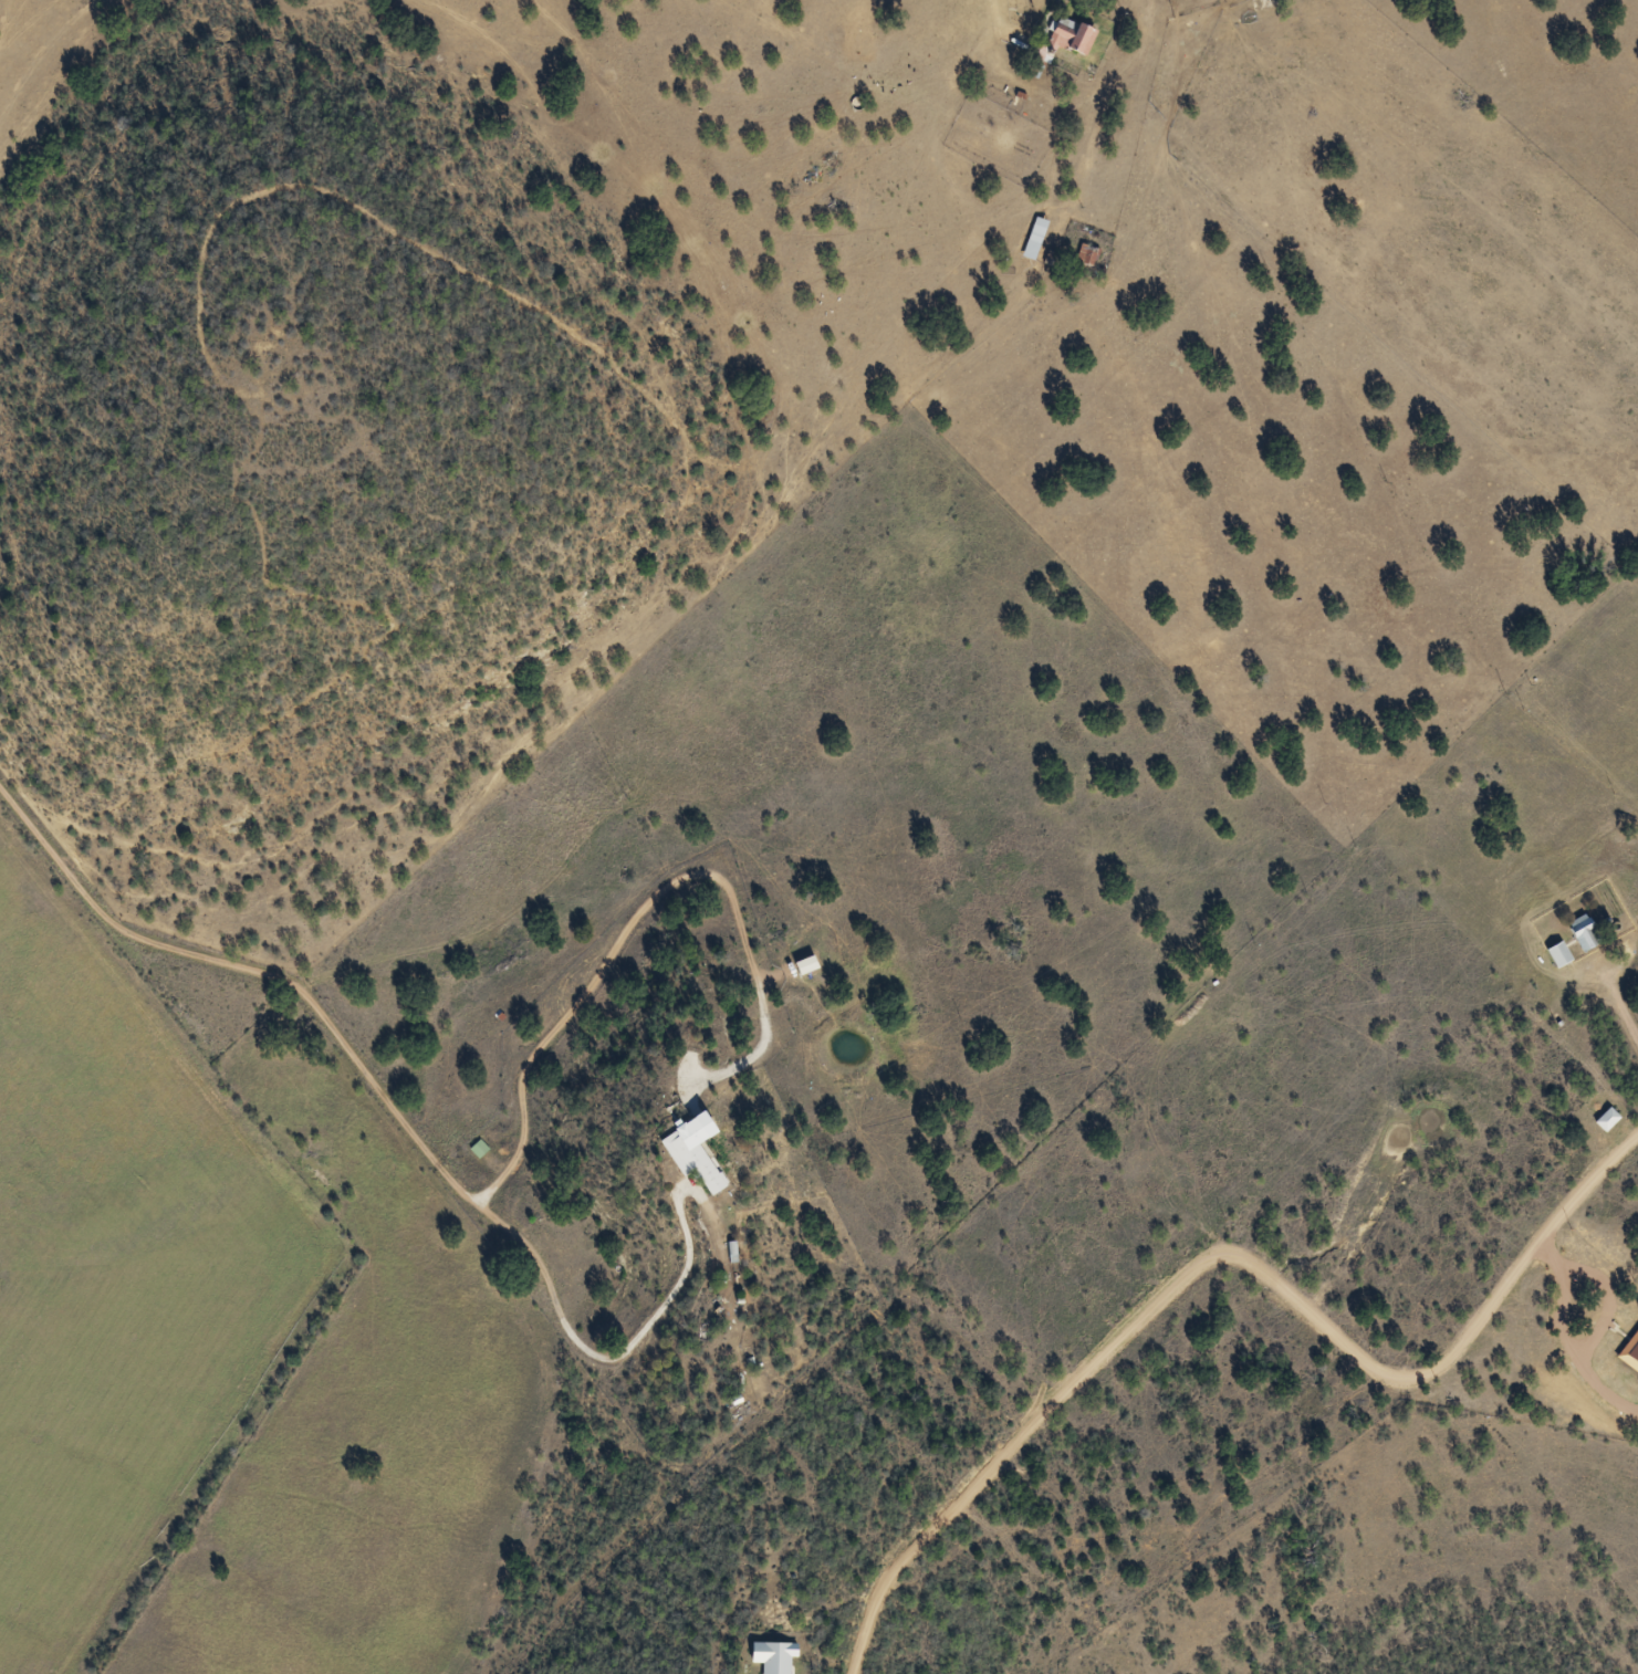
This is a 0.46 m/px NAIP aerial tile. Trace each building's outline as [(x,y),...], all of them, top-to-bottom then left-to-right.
[(1046,45),(1084,58),(1094,30),(1056,17),(1046,45)] [(1046,66),(1051,59),(1038,50),(1033,57),(1046,66)] [(1583,955),(1602,942),(1584,914),(1565,927),(1583,955)] [(1556,970),(1571,961),(1560,942),(1545,950),(1556,970)] [(1620,1119),(1608,1107),(1592,1123),(1604,1135),(1620,1119)] [(656,1140),(680,1178),(691,1171),(707,1197),(723,1187),(696,1144),(713,1133),(700,1112),(656,1140)] [(480,1159),(489,1150),(481,1141),(472,1150),(480,1159)]
